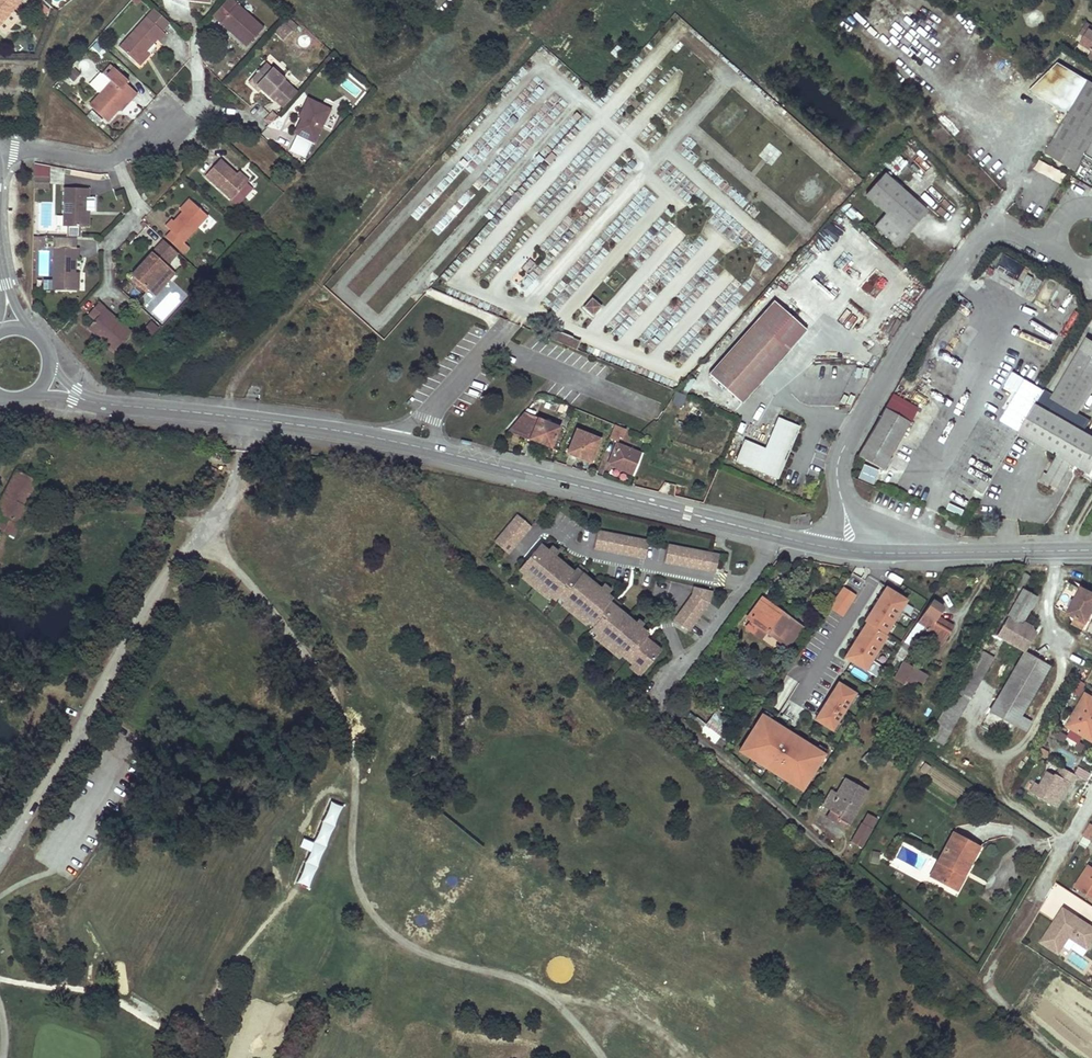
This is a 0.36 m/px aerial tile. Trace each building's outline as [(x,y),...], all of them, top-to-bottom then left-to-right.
[(2,32),(26,5),(21,0),(0,0),(0,30),(2,32)] [(213,19),(221,26),(224,22),(237,33),(233,37),(247,49),(266,29),(233,0),(230,0),(213,19)] [(155,13),(120,51),(138,68),(148,56),(158,45),(160,46),(167,39),(164,36),(171,27),(155,13)] [(224,22),(221,26),(233,37),(237,33),(224,22)] [(290,30),(283,22),(274,32),(282,39),(290,30)] [(1086,38),(1091,30),(1091,25),(1089,24),(1082,35),(1086,38)] [(1083,43),(1091,49),(1091,30),(1086,38),(1083,43)] [(138,68),(141,70),(151,59),(148,56),(138,68)] [(261,89),(274,100),(289,83),(264,62),(250,79),(261,89)] [(356,97),(362,90),(345,77),(340,84),(356,97)] [(247,82),(259,92),(261,89),(250,79),(247,82)] [(1089,81),(1046,150),(1076,169),(1086,153),(1091,143),(1091,82),(1089,81)] [(274,100),(282,107),(297,91),(289,83),(274,100)] [(1033,83),(1025,97),(1041,105),(1048,91),(1033,83)] [(121,94),(112,86),(92,110),(110,126),(121,114),(131,102),(135,105),(140,99),(127,88),(121,94)] [(330,109),(307,98),(300,113),(303,115),(301,120),(294,134),(313,143),(330,109)] [(135,105),(131,102),(121,114),(124,117),(135,105)] [(235,175),(219,161),(203,179),(236,208),(245,199),(239,193),(246,185),(235,175)] [(248,182),(238,172),(235,175),(246,185),(248,182)] [(928,208),(887,172),(868,193),(887,211),(876,224),(897,243),(928,208)] [(49,182),(36,181),(35,194),(48,193),(49,182)] [(245,199),(252,191),(246,185),(239,193),(245,199)] [(91,191),(65,190),(64,228),(70,228),(70,237),(83,238),(83,228),(88,228),(89,214),(89,199),(91,199),(91,191)] [(190,201),(188,199),(178,210),(181,212),(190,201)] [(845,200),(840,206),(845,211),(850,205),(845,200)] [(184,242),(207,216),(190,201),(181,212),(173,221),(171,219),(164,226),(171,232),(166,238),(178,249),(184,242)] [(850,205),(845,211),(857,221),(862,215),(850,205)] [(35,250),(48,251),(48,240),(40,239),(36,239),(35,250)] [(80,241),(57,240),(57,251),(80,251),(80,241)] [(169,267),(165,264),(176,252),(163,240),(132,274),(148,289),(169,267)] [(189,247),(184,242),(178,249),(183,253),(189,247)] [(80,251),(57,251),(56,293),(79,293),(80,276),(79,276),(79,260),(82,260),(82,251),(80,251)] [(175,273),(169,267),(148,289),(155,295),(175,273)] [(429,287),(426,294),(457,308),(460,301),(429,287)] [(584,308),(593,316),(601,308),(592,300),(584,308)] [(773,300),(709,372),(742,401),(807,329),(773,300)] [(113,318),(98,303),(87,314),(94,320),(87,327),(112,352),(127,335),(111,320),(113,318)] [(129,333),(113,318),(111,320),(127,335),(129,333)] [(148,319),(142,329),(152,336),(159,326),(148,319)] [(551,338),(576,349),(580,339),(556,328),(551,338)] [(1085,341),(1051,397),(1042,393),(1037,401),(1085,429),(1090,420),(1076,413),(1091,385),(1091,346),(1085,341)] [(1069,464),(1071,460),(1091,472),(1091,471),(1091,433),(1085,429),(1037,401),(1020,431),(1059,453),(1057,458),(1045,480),(1056,486),(1069,464)] [(567,408),(561,405),(557,414),(560,416),(562,413),(564,414),(567,408)] [(911,421),(885,407),(858,455),(885,469),(911,421)] [(801,423),(780,413),(766,447),(745,438),(737,460),(778,478),(801,423)] [(559,431),(523,415),(508,433),(531,442),(533,436),(540,440),(538,445),(551,450),(559,431)] [(626,432),(615,428),(611,440),(618,443),(620,438),(623,440),(626,432)] [(600,442),(577,433),(567,456),(590,465),(600,442)] [(540,440),(533,436),(531,442),(538,445),(540,440)] [(643,457),(617,447),(608,466),(634,478),(643,457)] [(21,470),(0,511),(0,518),(3,519),(0,525),(0,527),(20,538),(29,521),(26,520),(45,482),(21,470)] [(673,494),(675,484),(665,482),(662,492),(673,494)] [(1018,487),(1006,482),(999,502),(1011,506),(1018,487)] [(994,503),(985,498),(976,514),(985,520),(994,503)] [(492,537),(505,548),(529,521),(516,510),(492,537)] [(958,523),(947,518),(945,524),(955,528),(958,523)] [(595,527),(592,544),(635,554),(639,536),(595,527)] [(639,536),(635,554),(642,555),(646,538),(639,536)] [(537,539),(524,555),(527,558),(540,542),(537,539)] [(527,558),(524,555),(516,564),(521,569),(522,569),(523,568),(529,574),(528,575),(536,582),(537,580),(547,589),(546,590),(546,591),(552,595),(555,592),(563,582),(560,580),(571,568),(570,568),(552,552),(545,546),(540,542),(527,558)] [(548,542),(545,546),(552,552),(556,548),(548,542)] [(666,542),(662,560),(705,569),(709,552),(666,542)] [(709,552),(705,569),(712,570),(716,553),(709,552)] [(571,568),(560,580),(563,582),(566,584),(579,569),(581,571),(584,568),(576,561),(570,568),(571,568)] [(521,569),(518,572),(544,594),(546,591),(546,590),(547,589),(537,580),(536,582),(528,575),(529,574),(523,568),(522,569),(521,569)] [(579,569),(566,584),(563,582),(555,592),(560,596),(561,595),(571,604),(570,605),(578,611),(579,610),(586,616),(584,617),(585,618),(590,622),(598,613),(596,611),(608,595),(604,591),(597,585),(581,571),(579,569)] [(1029,575),(1023,572),(989,630),(996,634),(1022,587),(1029,575)] [(1043,581),(1030,574),(1029,575),(1022,587),(1035,595),(1043,581)] [(600,580),(597,585),(604,591),(608,586),(600,580)] [(1070,580),(1056,605),(1076,617),(1073,623),(1083,628),(1091,611),(1091,593),(1070,580)] [(675,614),(689,624),(706,602),(709,590),(692,585),(690,594),(675,614)] [(885,633),(907,599),(885,585),(864,619),(866,621),(885,633)] [(843,586),(829,607),(842,616),(856,595),(843,586)] [(996,634),(1001,637),(1024,651),(1026,646),(1035,632),(1020,623),(1035,595),(1022,587),(996,634)] [(560,596),(557,599),(582,621),(585,618),(584,617),(586,616),(579,610),(578,611),(570,605),(571,604),(561,595),(560,596)] [(608,595),(596,611),(598,613),(600,615),(611,603),(614,605),(616,602),(608,595)] [(931,599),(912,629),(903,642),(900,648),(896,655),(894,657),(900,661),(905,653),(912,656),(921,639),(915,636),(922,624),(926,627),(924,632),(933,637),(935,633),(944,638),(951,626),(936,617),(942,606),(931,599)] [(801,626),(768,603),(765,606),(759,602),(747,616),(750,618),(767,631),(769,628),(789,643),(801,626)] [(611,603),(600,615),(598,613),(590,622),(587,625),(593,630),(594,629),(604,638),(602,639),(603,639),(610,646),(612,644),(618,650),(617,651),(617,652),(623,656),(631,647),(628,644),(641,629),(637,624),(631,620),(625,614),(614,605),(611,603)] [(671,619),(686,629),(689,624),(675,614),(671,619)] [(767,631),(750,618),(746,625),(762,637),(767,631)] [(864,671),(887,634),(885,633),(866,621),(843,657),(864,671)] [(592,630),(590,633),(615,655),(617,652),(617,651),(618,650),(612,644),(610,646),(603,639),(602,639),(604,638),(594,629),(593,630),(592,630)] [(641,629),(628,644),(631,647),(634,649),(644,637),(642,634),(644,631),(641,629)] [(644,637),(634,649),(631,647),(623,656),(628,660),(628,661),(629,660),(639,668),(657,647),(644,637)] [(994,657),(978,648),(946,702),(934,722),(950,732),(994,657)] [(1050,665),(1024,651),(990,710),(1015,725),(1050,665)] [(628,660),(625,664),(635,673),(639,668),(629,660),(628,661),(628,660)] [(918,672),(902,662),(893,677),(909,687),(915,679),(918,672)] [(921,683),(925,676),(918,672),(915,679),(921,683)] [(837,683),(814,720),(831,730),(833,728),(838,719),(847,704),(853,695),(854,693),(837,683)] [(1085,692),(1067,724),(1091,740),(1091,696),(1085,692)] [(850,706),(856,697),(853,695),(847,704),(850,706)] [(1015,725),(990,710),(983,723),(1008,737),(1015,725)] [(774,716),(767,711),(765,714),(772,720),(774,716)] [(723,739),(728,743),(737,731),(730,726),(733,722),(719,712),(704,732),(719,745),(723,739)] [(763,713),(741,743),(750,750),(747,754),(756,761),(764,766),(774,773),(781,778),(790,784),(793,780),(802,786),(824,756),(822,754),(814,749),(772,720),(765,714),(763,713)] [(836,730),(841,721),(838,719),(833,728),(836,730)] [(1056,728),(1052,735),(1064,742),(1068,734),(1056,728)] [(1073,748),(1082,752),(1086,743),(1077,739),(1073,748)] [(750,750),(741,743),(738,748),(747,754),(750,750)] [(816,746),(814,749),(822,754),(824,751),(816,746)] [(1045,756),(1048,750),(1040,746),(1037,752),(1045,756)] [(761,770),(764,766),(756,761),(754,764),(761,770)] [(1028,793),(1061,806),(1075,772),(1059,765),(1056,772),(1046,768),(1040,783),(1034,780),(1028,793)] [(1076,774),(1087,779),(1091,772),(1080,766),(1076,774)] [(779,782),(781,778),(774,773),(771,776),(779,782)] [(867,791),(845,778),(837,793),(832,790),(823,805),(830,810),(827,816),(839,824),(841,820),(848,824),(867,791)] [(799,791),(802,786),(793,780),(790,784),(799,791)] [(329,799),(313,840),(304,836),(299,847),(307,850),(295,882),(309,888),(341,804),(329,799)] [(860,820),(849,840),(860,847),(871,827),(860,820)] [(1090,823),(1082,835),(1091,841),(1091,840),(1091,824),(1090,823)] [(980,846),(954,832),(939,860),(945,864),(937,879),(958,891),(967,875),(965,874),(961,872),(963,868),(967,870),(980,846)] [(871,850),(869,862),(878,864),(880,852),(871,850)] [(945,864),(939,860),(930,876),(937,879),(945,864)] [(1089,865),(1076,885),(1091,895),(1091,867),(1089,865)] [(1066,866),(1058,881),(1071,887),(1079,872),(1066,866)] [(1045,932),(1063,944),(1069,935),(1088,947),(1091,941),(1091,924),(1078,915),(1076,917),(1071,914),(1073,911),(1064,905),(1045,932)] [(1045,932),(1041,939),(1059,951),(1063,944),(1045,932)]
